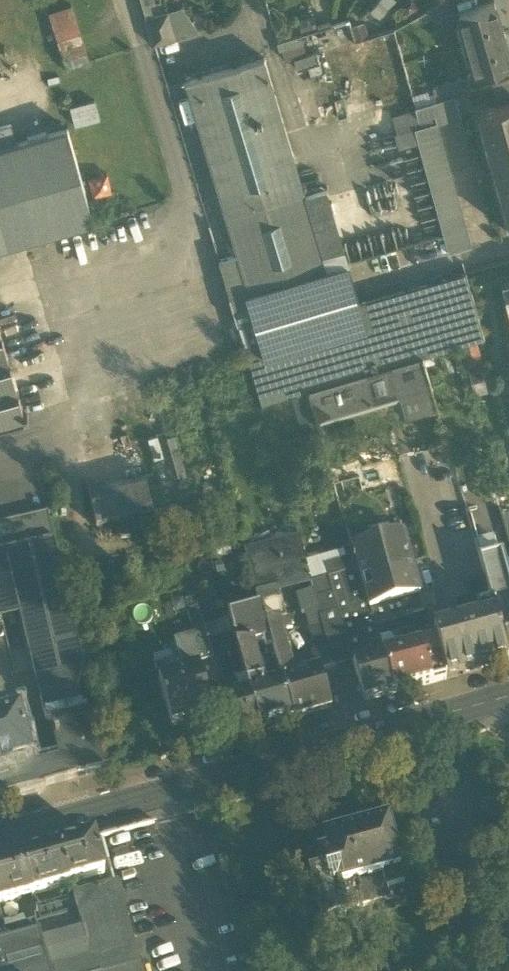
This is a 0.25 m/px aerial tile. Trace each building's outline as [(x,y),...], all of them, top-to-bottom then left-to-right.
[(146,18),(154,16),(150,4),(156,2),(155,0),(141,0),(146,18)] [(390,0),(378,0),(372,10),(381,16),(390,0)] [(434,23),(451,15),(455,12),(448,0),(447,0),(427,11),(434,23)] [(476,73),(508,64),(508,54),(494,1),(459,11),(476,73)] [(89,61),(71,5),(48,12),(66,69),(89,61)] [(183,7),(167,12),(175,37),(199,30),(183,7)] [(146,18),(154,43),(175,37),(167,12),(154,16),(146,18)] [(302,34),(317,30),(314,15),(298,19),(302,34)] [(457,26),(451,15),(434,23),(433,24),(439,35),(457,26)] [(350,25),(355,41),(369,37),(364,21),(350,25)] [(302,35),(277,42),(279,49),(281,49),(302,42),(304,42),(302,35)] [(281,49),(284,60),(305,53),(302,42),(281,49)] [(294,58),(297,70),(319,63),(316,52),(294,58)] [(186,81),(192,100),(270,77),(264,57),(186,81)] [(192,100),(238,255),(249,292),(327,269),(322,253),(305,194),(270,77),(192,100)] [(445,84),(449,97),(455,96),(472,91),(468,78),(445,84)] [(497,105),(508,101),(508,80),(491,85),(497,105)] [(434,92),(436,101),(449,97),(445,84),(432,88),(434,92)] [(412,94),(415,107),(432,102),(436,101),(434,92),(429,94),(428,90),(412,94)] [(460,115),(455,96),(449,97),(436,101),(432,102),(435,113),(438,122),(460,115)] [(70,107),(75,127),(100,120),(95,100),(70,107)] [(497,173),(508,170),(508,101),(497,105),(479,109),(484,127),(487,126),(495,156),(492,156),(497,173)] [(415,107),(418,117),(435,113),(432,102),(415,107)] [(392,116),(397,133),(414,128),(436,122),(438,122),(435,113),(418,117),(416,109),(392,116)] [(415,128),(432,191),(453,184),(436,122),(415,128)] [(16,142),(11,124),(0,127),(0,147),(16,142)] [(418,142),(414,128),(397,133),(400,146),(418,142)] [(94,223),(67,129),(0,148),(0,250),(94,223)] [(497,173),(501,190),(504,189),(508,205),(508,170),(497,173)] [(470,246),(453,184),(432,191),(449,252),(470,246)] [(326,188),(305,194),(322,253),(344,246),(326,188)] [(349,262),(344,246),(322,253),(327,269),(346,263),(349,262)] [(246,293),(249,292),(238,255),(219,261),(230,298),(246,293)] [(249,292),(246,293),(265,357),(365,327),(358,303),(353,286),(346,263),(327,269),(249,292)] [(466,273),(358,303),(365,327),(366,327),(378,368),(422,355),(484,337),(466,273)] [(366,327),(365,327),(265,357),(246,293),(230,298),(261,403),(308,389),(360,373),(378,368),(366,327)] [(26,423),(0,332),(0,430),(26,423)] [(430,382),(422,355),(378,368),(360,373),(369,400),(399,391),(430,382)] [(308,389),(316,416),(369,400),(360,373),(308,389)] [(437,406),(430,382),(399,391),(406,414),(437,406)] [(308,417),(310,423),(316,421),(307,389),(292,394),(300,419),(308,417)] [(188,479),(175,433),(166,436),(179,481),(188,479)] [(157,434),(147,437),(153,459),(163,456),(157,434)] [(388,483),(392,500),(403,497),(393,457),(359,465),(364,488),(388,483)] [(96,527),(155,513),(146,474),(87,488),(96,527)] [(0,524),(0,540),(3,550),(5,550),(54,540),(48,512),(0,524)] [(370,529),(373,541),(392,536),(389,524),(370,529)] [(257,537),(260,546),(283,540),(281,531),(257,537)] [(373,541),(352,547),(356,558),(375,626),(424,613),(402,533),(392,536),(373,541)] [(299,536),(287,539),(289,549),(302,546),(299,536)] [(474,541),(480,559),(497,554),(492,536),(474,541)] [(279,589),(298,584),(289,549),(287,539),(283,540),(260,546),(245,550),(260,607),(261,607),(281,600),(279,589)] [(50,724),(83,717),(77,694),(84,667),(54,540),(5,550),(3,550),(0,551),(0,611),(4,610),(2,604),(17,600),(21,615),(45,720),(50,723),(50,724)] [(213,546),(217,559),(232,554),(229,542),(213,546)] [(302,546),(289,549),(298,584),(311,581),(311,579),(306,562),(302,546)] [(344,551),(346,561),(356,558),(352,547),(343,549),(344,551)] [(344,551),(306,562),(311,579),(326,575),(324,568),(346,561),(344,551)] [(497,554),(480,559),(493,608),(499,627),(508,624),(508,621),(508,619),(508,606),(508,603),(508,585),(500,554),(497,554)] [(375,626),(356,558),(346,561),(324,568),(326,575),(311,579),(311,581),(314,591),(319,610),(330,650),(333,659),(367,649),(367,650),(371,649),(374,660),(370,661),(368,656),(352,661),(353,664),(363,702),(394,694),(393,694),(394,693),(383,656),(378,639),(375,626)] [(297,596),(302,614),(305,614),(319,610),(314,591),(297,596)] [(0,611),(0,620),(21,615),(17,600),(2,604),(4,610),(0,611)] [(273,651),(279,674),(292,670),(286,648),(290,647),(285,631),(292,630),(289,617),(286,618),(281,600),(261,607),(271,644),(273,651)] [(233,639),(250,696),(265,693),(258,666),(252,649),(263,646),(271,644),(261,607),(227,617),(227,620),(233,639)] [(187,611),(195,635),(204,633),(203,627),(197,608),(187,611)] [(480,620),(445,630),(456,668),(460,667),(463,675),(508,662),(499,627),(493,608),(477,612),(480,620)] [(305,614),(316,653),(330,650),(319,610),(305,614)] [(233,639),(227,620),(203,627),(204,633),(208,646),(233,639)] [(499,627),(508,662),(508,624),(499,627)] [(446,679),(463,675),(460,667),(456,668),(445,630),(434,633),(436,642),(446,679)] [(158,681),(172,727),(212,716),(204,686),(219,681),(208,646),(204,633),(195,635),(174,641),(182,669),(187,668),(188,673),(178,676),(158,681)] [(390,636),(378,639),(383,656),(421,645),(436,642),(434,633),(396,643),(390,636)] [(219,681),(226,707),(251,699),(250,696),(233,639),(208,646),(219,681)] [(436,642),(421,645),(432,683),(446,679),(436,642)] [(271,644),(263,646),(265,654),(273,651),(271,644)] [(394,693),(432,683),(421,645),(383,656),(394,693)] [(267,661),(265,654),(263,646),(252,649),(258,666),(262,665),(262,663),(267,661)] [(333,659),(335,669),(353,664),(352,661),(368,656),(367,650),(367,649),(333,659)] [(335,669),(333,659),(330,650),(316,653),(310,655),(316,672),(320,671),(321,673),(335,669)] [(279,674),(273,651),(265,654),(267,661),(262,663),(262,665),(258,666),(265,693),(283,687),(279,674)] [(153,660),(155,670),(174,664),(172,655),(153,660)] [(158,681),(178,676),(174,664),(155,670),(158,681)] [(292,670),(279,674),(283,687),(293,723),(331,712),(321,673),(320,671),(316,672),(296,678),(293,670),(292,670)] [(293,723),(283,687),(265,693),(250,696),(251,699),(261,732),(293,723)] [(235,739),(261,732),(251,699),(226,707),(235,739)] [(31,758),(19,713),(0,718),(0,766),(31,758)] [(60,762),(64,782),(109,770),(95,714),(83,717),(50,724),(60,762)] [(31,758),(0,766),(0,799),(40,789),(35,769),(31,758)] [(35,769),(40,789),(64,782),(60,762),(35,769)] [(385,896),(384,890),(402,885),(398,869),(386,822),(322,839),(326,854),(316,857),(321,875),(308,878),(320,925),(344,919),(342,912),(360,907),(360,906),(381,901),(385,896)] [(92,840),(19,861),(30,900),(33,899),(33,898),(68,887),(68,886),(102,876),(92,840)] [(19,861),(9,864),(20,903),(30,900),(19,861)] [(20,903),(9,864),(0,866),(0,909),(20,903)] [(122,913),(117,892),(73,905),(77,920),(40,931),(4,941),(0,925),(0,970),(138,970),(122,913)] [(36,915),(40,931),(77,920),(73,905),(36,915)]
